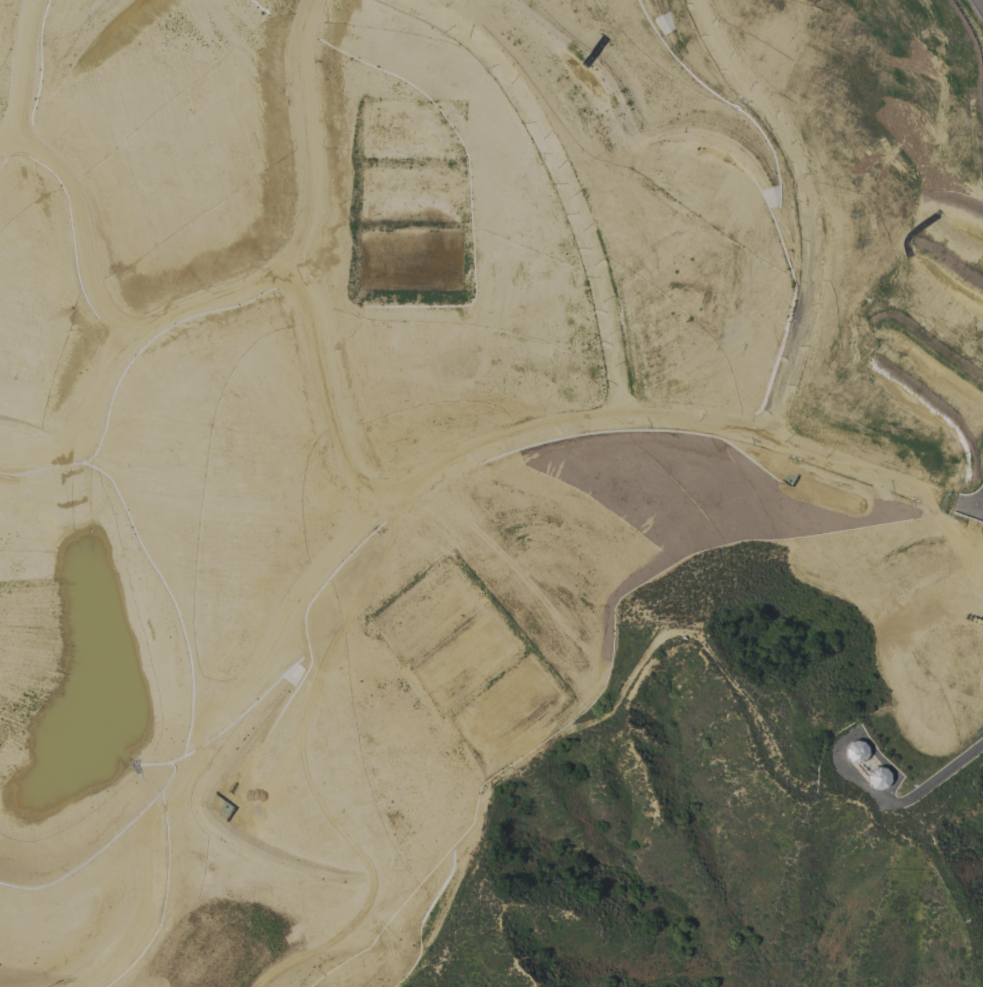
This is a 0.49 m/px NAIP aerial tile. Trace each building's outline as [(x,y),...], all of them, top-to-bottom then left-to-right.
[(847,743),(854,740),(861,741),(866,747),(866,755),(863,761),(856,763),(849,761),(844,756),(843,749),(847,743)] [(866,775),(870,769),(876,766),(883,768),(888,773),(889,781),(885,787),(878,790),(871,788),(866,782),(866,775)]
